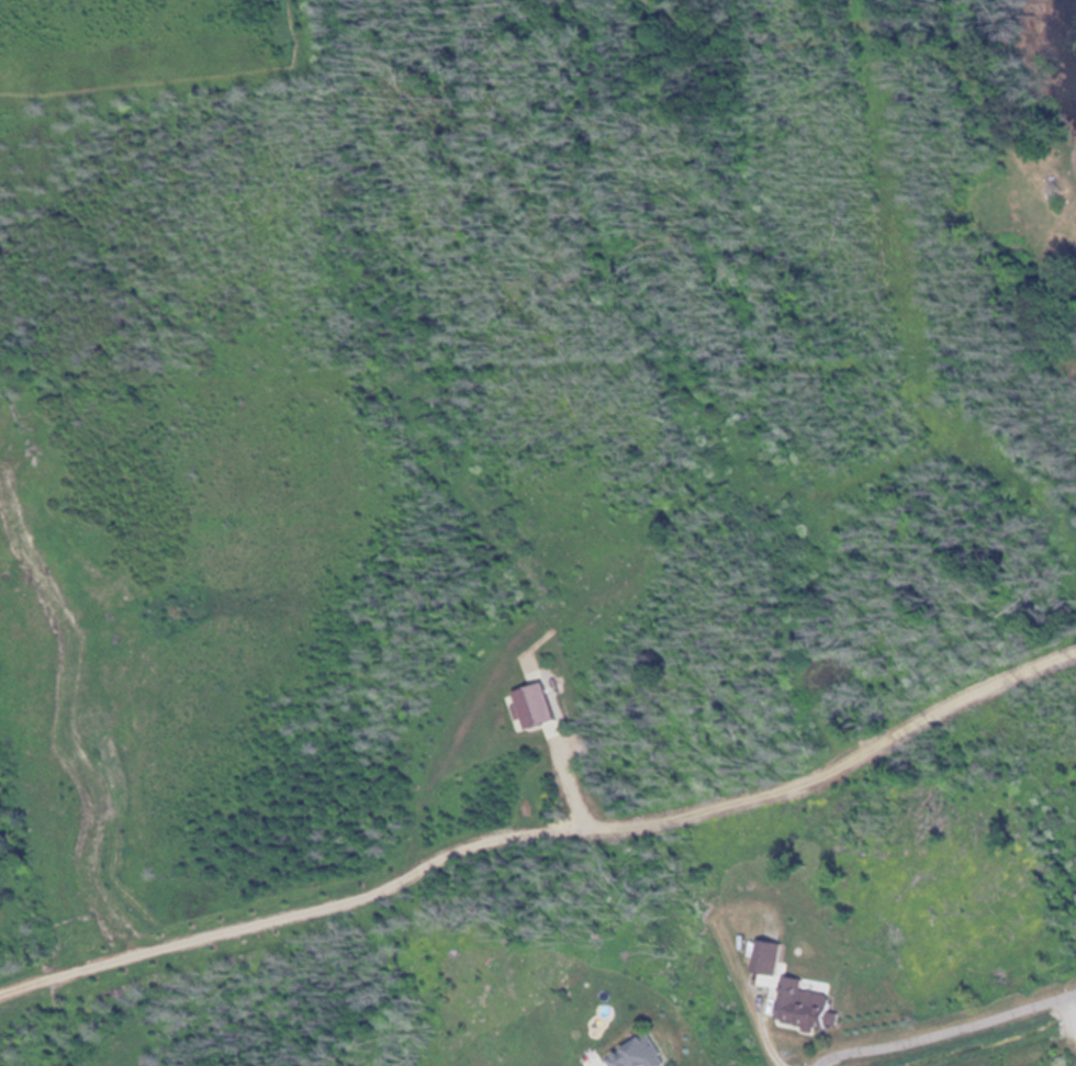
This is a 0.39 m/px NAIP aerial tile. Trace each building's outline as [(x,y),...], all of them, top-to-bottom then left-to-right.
[(782,1018),(844,1027),(847,1010),(838,1009),(841,993),(808,988),(810,976),(789,973),(782,1018)] [(674,1063),(659,1033),(615,1055),(621,1065),(667,1065),(674,1063)]
